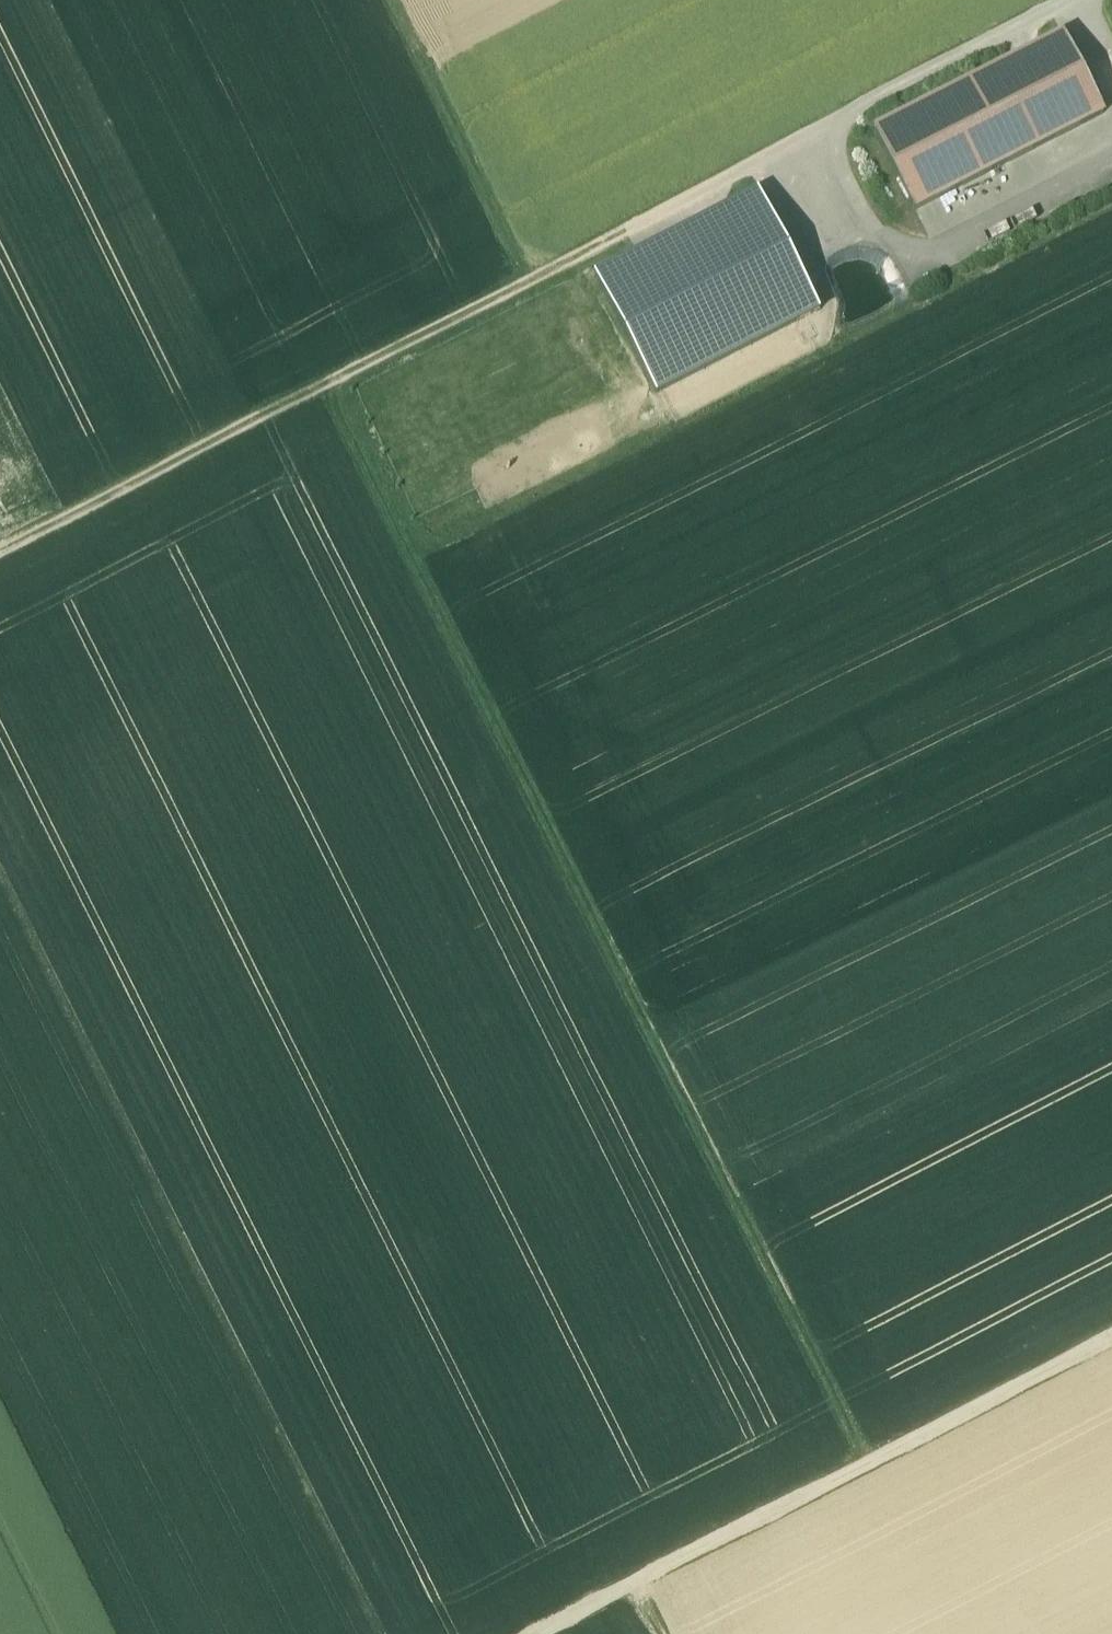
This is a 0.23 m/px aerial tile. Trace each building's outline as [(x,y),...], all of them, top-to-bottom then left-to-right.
[(1063,36),(1015,60),(1015,61),(875,133),(916,212),(1104,115),(1063,36)]
